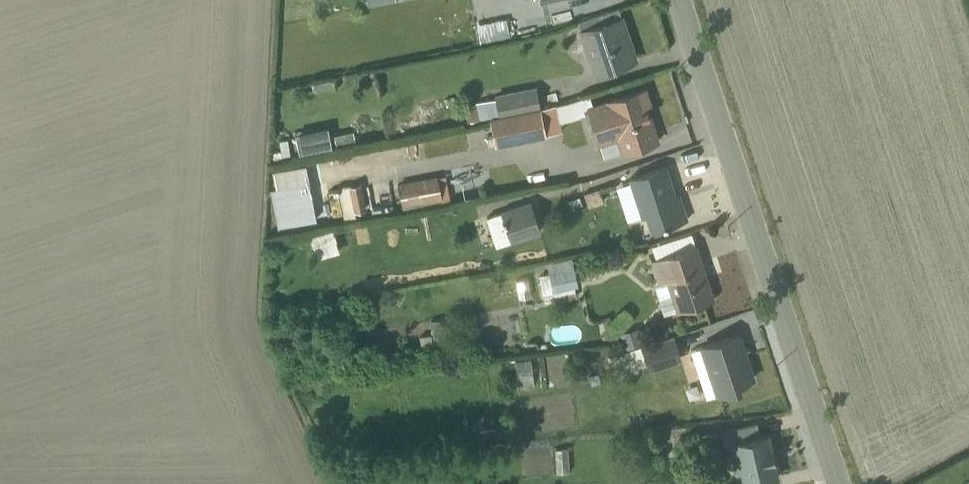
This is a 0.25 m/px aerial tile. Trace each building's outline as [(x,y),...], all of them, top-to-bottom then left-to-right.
[(578,32),(592,75),(635,61),(618,9),(577,22),(580,31),(578,32)] [(477,40),(508,34),(505,17),(474,22),(477,40)] [(467,105),(471,122),(539,108),(534,87),(494,96),(494,99),(467,105)] [(649,104),(644,90),(587,109),(592,123),(587,124),(590,135),(595,133),(604,159),(657,142),(645,106),(646,105),(649,104)] [(591,105),(588,97),(588,96),(564,103),(489,119),(495,147),(545,137),(546,135),(561,131),(559,122),(584,114),(583,108),(591,105)] [(300,151),(330,144),(325,124),(295,131),(300,151)] [(316,219),(304,166),(274,173),(277,187),(269,189),(278,228),(316,219)] [(665,168),(628,180),(639,215),(639,216),(636,217),(642,235),(687,220),(685,219),(681,206),(681,203),(676,204),(665,169),(665,168)] [(443,175),(397,183),(402,211),(449,203),(443,175)] [(339,211),(367,210),(365,182),(338,184),(339,211)] [(598,189),(583,195),(587,209),(603,203),(598,189)] [(511,243),(541,234),(530,201),(500,211),(501,213),(485,218),(495,247),(511,243)] [(312,231),(316,253),(338,250),(334,228),(312,231)] [(656,259),(651,260),(658,284),(653,286),(663,317),(713,300),(692,234),(652,247),(656,259)] [(570,260),(543,266),(546,275),(538,277),(544,304),(578,296),(570,260)] [(637,329),(620,335),(625,350),(642,344),(637,329)] [(706,399),(738,389),(737,384),(752,379),(746,362),(743,363),(740,353),(748,349),(743,351),(738,336),(690,351),(706,399)] [(673,337),(611,358),(616,374),(647,364),(650,372),(681,361),(673,337)] [(518,385),(534,384),(532,358),(517,359),(518,385)] [(719,432),(723,447),(728,446),(734,472),(739,471),(742,483),(749,483),(777,477),(767,435),(759,437),(756,423),(719,432)] [(569,469),(568,447),(557,448),(558,469),(569,469)]
